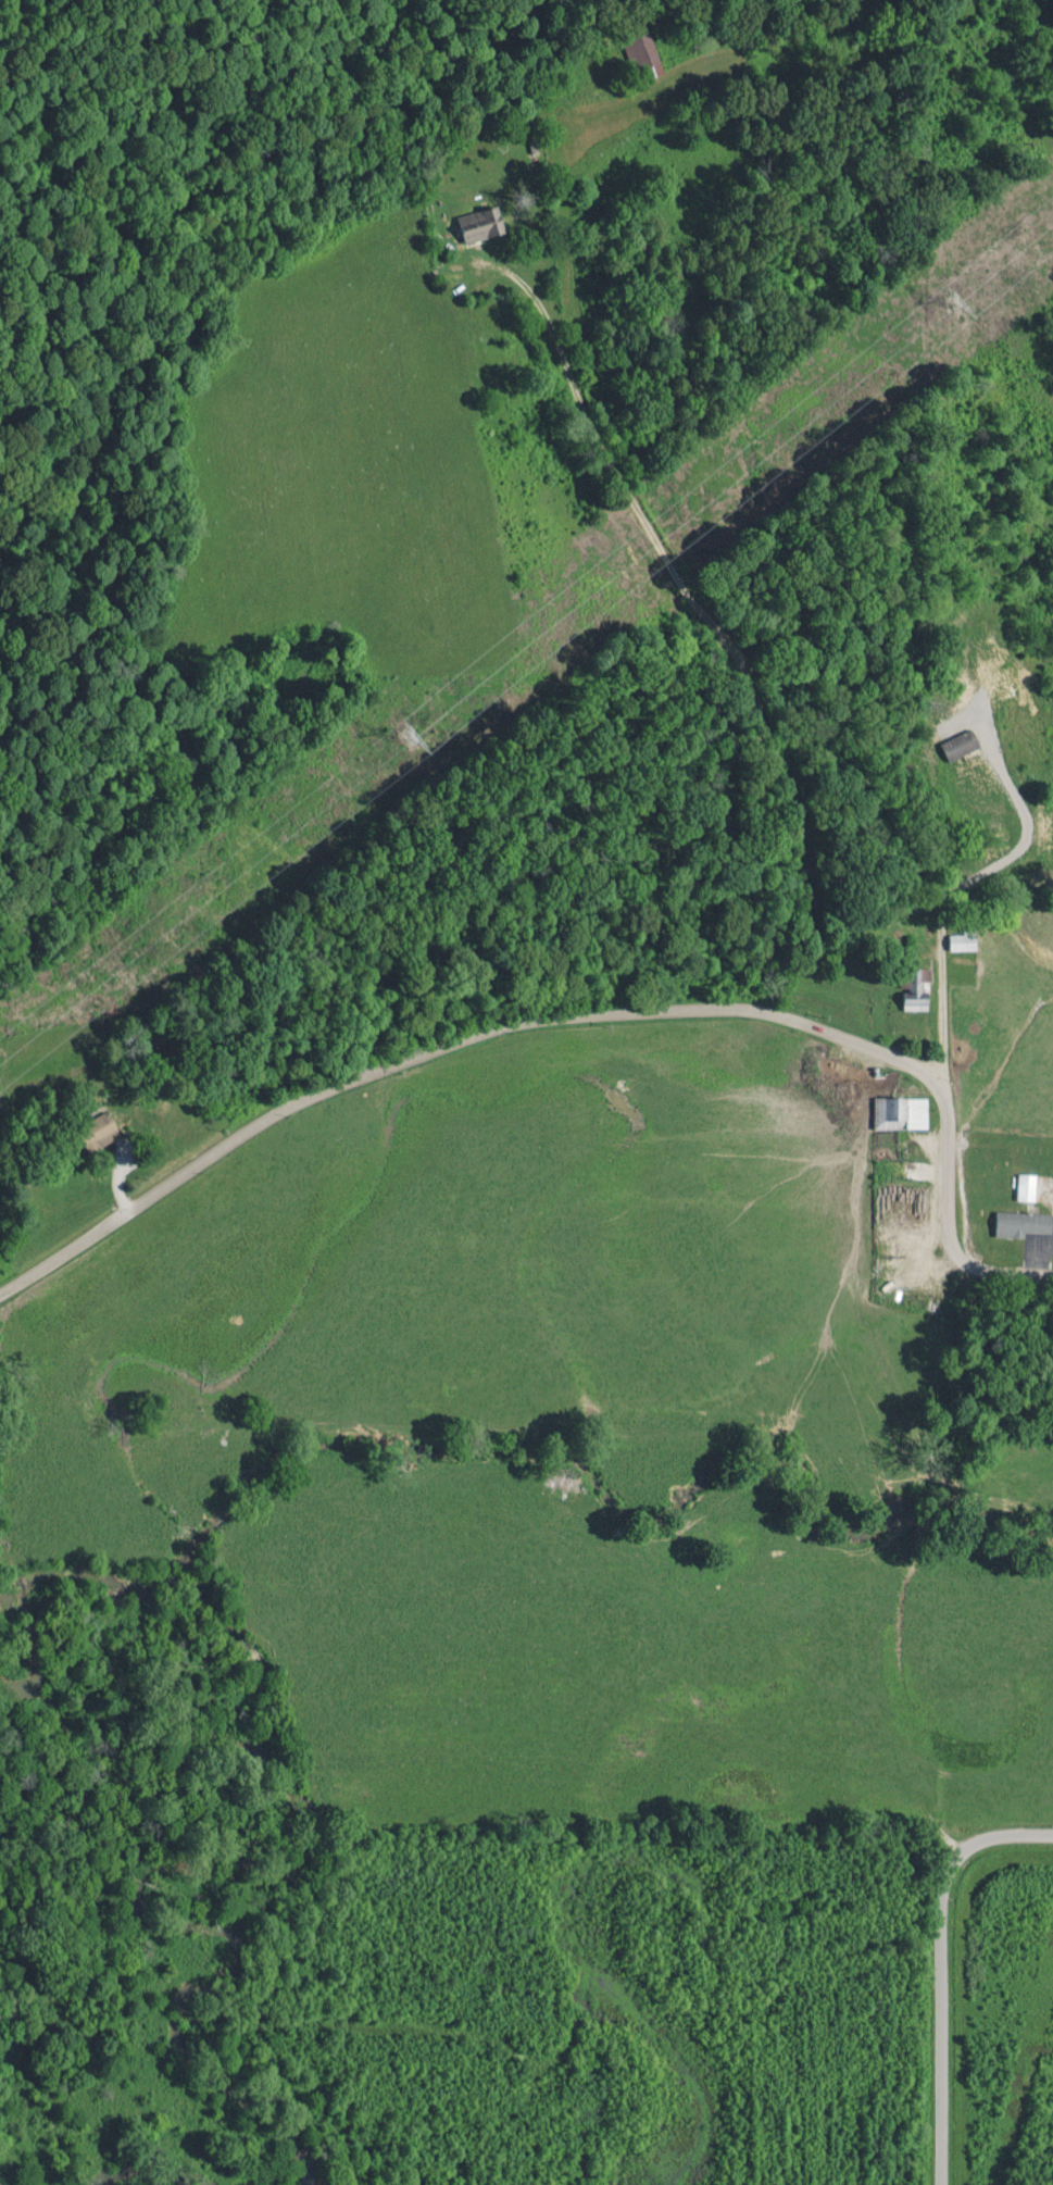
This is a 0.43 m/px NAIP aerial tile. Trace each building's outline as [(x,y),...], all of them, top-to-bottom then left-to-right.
[(459,216),(467,243),(508,233),(501,205),(459,216)] [(949,757),(981,748),(975,729),(944,738),(949,757)] [(950,933),(951,949),(979,949),(978,927),(963,927),(964,933),(950,933)] [(904,1010),(930,1009),(930,994),(922,995),(921,982),(911,982),(912,997),(903,997),(904,1010)] [(78,1133),(90,1152),(123,1132),(111,1113),(78,1133)] [(1037,1200),(1038,1173),(1020,1172),(1019,1199),(1037,1200)] [(1026,1236),(1026,1231),(1052,1232),(1052,1212),(998,1211),(997,1236),(1026,1236)]
